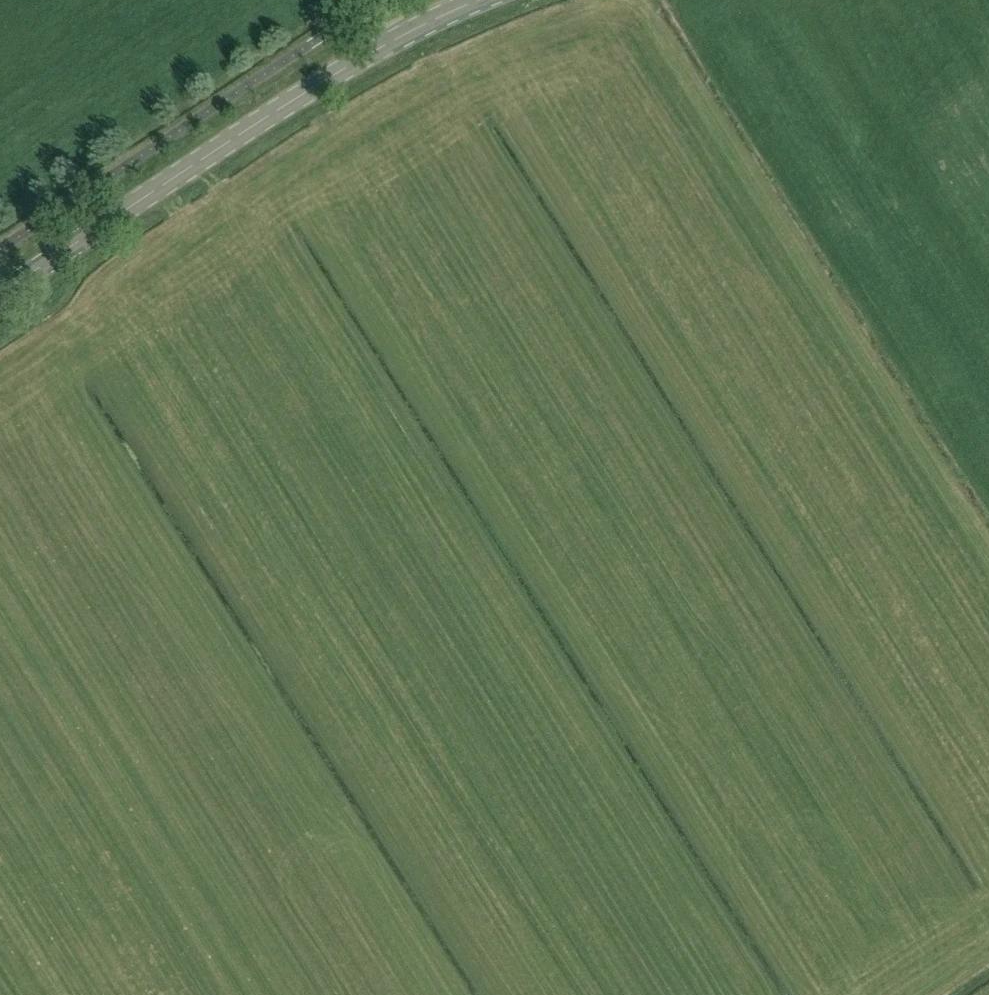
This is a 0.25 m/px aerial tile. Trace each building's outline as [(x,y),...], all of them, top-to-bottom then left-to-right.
[(58,250),(82,239),(75,224),(51,235),(58,250)]
